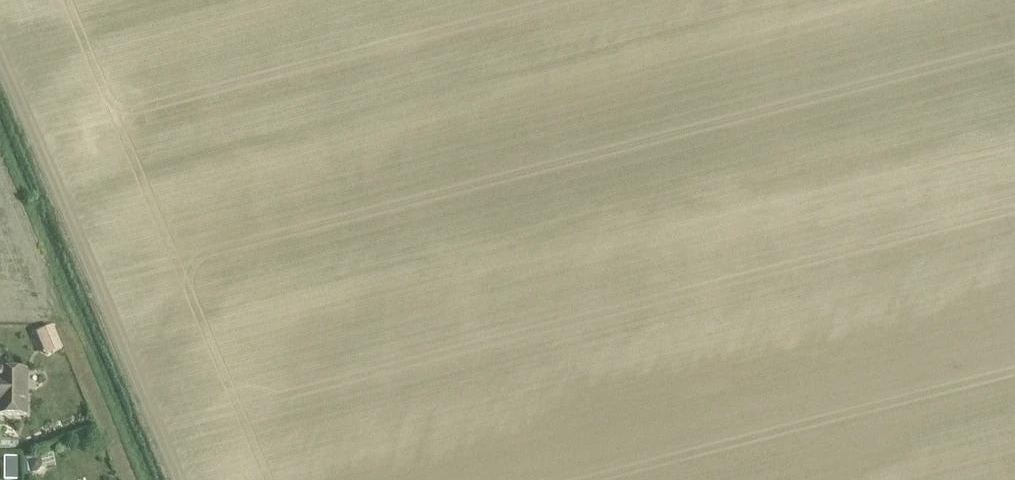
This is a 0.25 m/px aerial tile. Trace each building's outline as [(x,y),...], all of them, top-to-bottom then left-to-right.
[(58,341),(46,346),(50,354),(61,350),(58,341)] [(25,416),(25,372),(0,372),(0,416),(25,416)] [(3,457),(3,479),(17,479),(17,457),(3,457)] [(40,459),(27,462),(30,474),(37,473),(38,472),(42,466),(40,459)]
